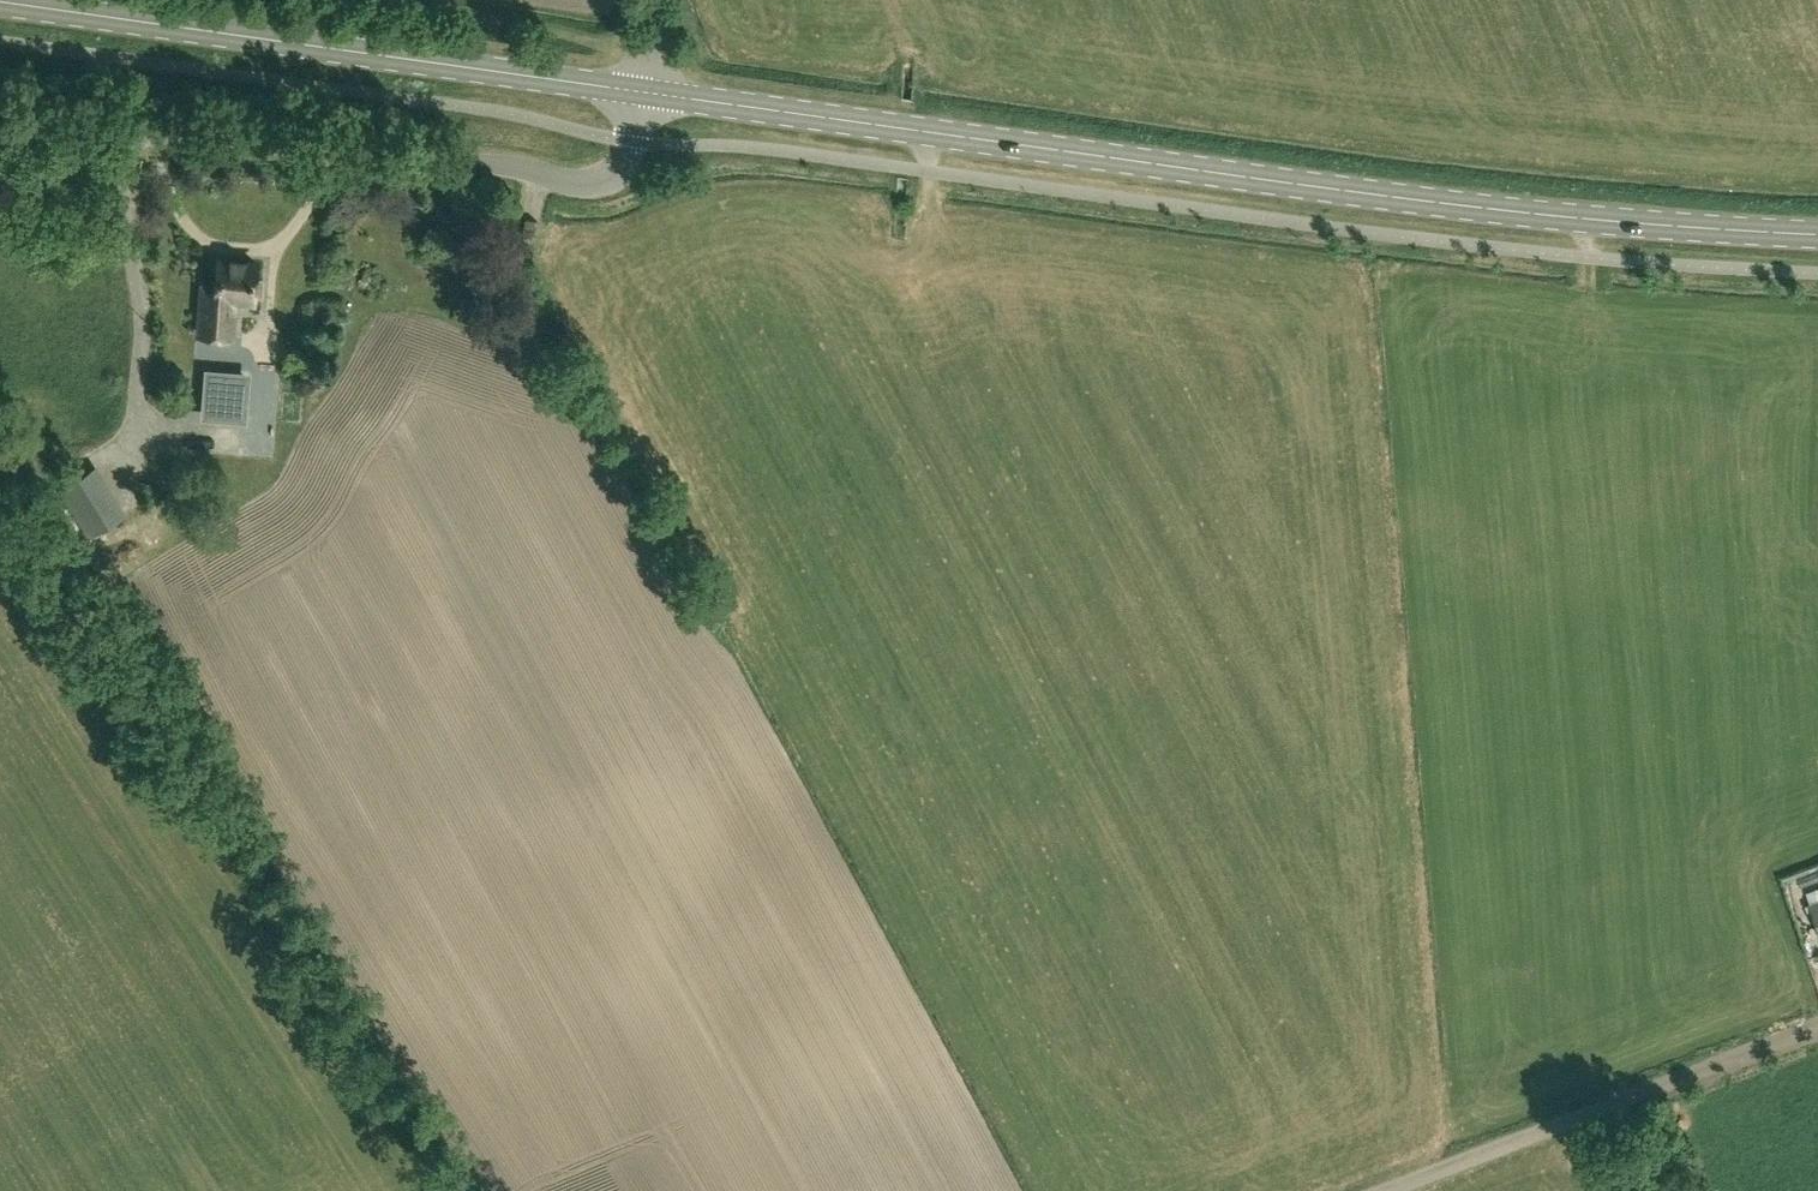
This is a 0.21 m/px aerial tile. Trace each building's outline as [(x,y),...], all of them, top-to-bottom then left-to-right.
[(535,238),(538,221),(526,219),(523,236),(535,238)] [(201,336),(202,336),(231,339),(234,302),(255,303),(255,298),(262,298),(263,282),(256,281),(258,265),(218,262),(216,290),(205,289),(201,336)] [(210,381),(239,383),(242,345),(213,342),(210,381)] [(59,489),(89,538),(126,514),(126,513),(97,466),(59,489)]
